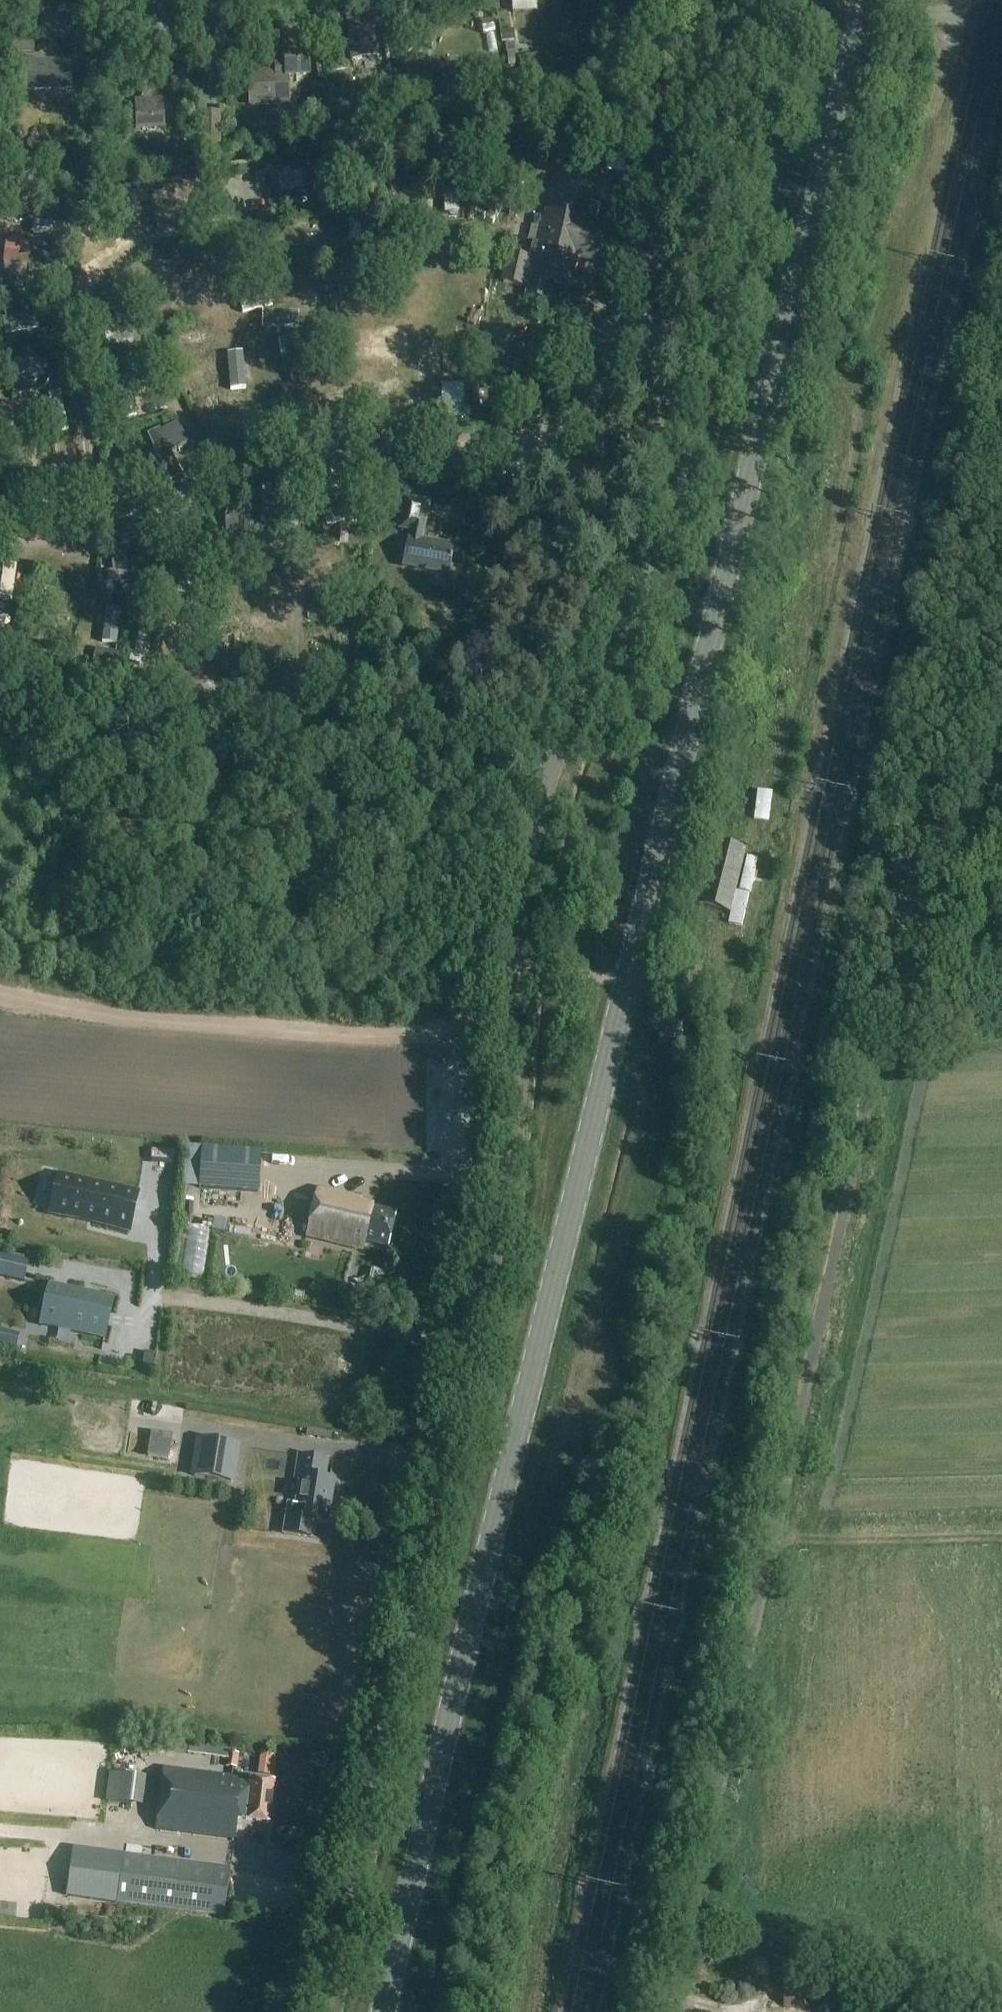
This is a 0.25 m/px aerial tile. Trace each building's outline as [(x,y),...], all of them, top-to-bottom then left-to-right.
[(356,15),(356,11),(345,13),(354,62),(382,57),(374,12),(356,15)] [(570,38),(571,23),(556,23),(555,37),(570,38)] [(505,55),(531,53),(531,42),(515,44),(514,31),(503,31),(505,55)] [(75,34),(74,47),(82,48),(83,35),(75,34)] [(12,41),(12,54),(34,54),(34,41),(12,41)] [(250,107),(291,104),(289,79),(303,78),(301,53),(274,55),(274,59),(264,60),(265,71),(257,71),(257,76),(248,76),(250,107)] [(50,61),(39,61),(34,61),(34,57),(24,57),(24,90),(72,89),(72,61),(50,61)] [(444,95),(471,91),(468,64),(457,65),(458,71),(441,73),(444,95)] [(136,102),(136,108),(137,130),(163,128),(161,100),(136,102)] [(89,143),(79,144),(80,155),(90,155),(89,143)] [(40,163),(28,164),(29,177),(41,176),(40,163)] [(286,204),(318,201),(316,174),(283,177),(286,204)] [(394,178),(395,190),(419,189),(418,177),(394,178)] [(266,193),(265,180),(234,182),(235,196),(266,193)] [(599,264),(607,225),(546,212),(539,246),(534,245),(530,260),(509,255),(503,282),(529,288),(526,299),(552,304),(556,288),(571,292),(578,259),(599,264)] [(309,233),(332,233),(332,220),(309,220),(309,233)] [(40,233),(59,233),(60,222),(40,221),(40,233)] [(30,268),(34,240),(13,237),(13,241),(7,241),(4,265),(30,268)] [(256,306),(255,293),(243,293),(244,307),(256,306)] [(46,311),(12,317),(14,333),(48,327),(46,311)] [(185,324),(187,338),(222,334),(220,320),(185,324)] [(217,336),(203,336),(203,349),(217,348),(217,336)] [(233,349),(222,353),(226,367),(237,363),(233,349)] [(196,353),(199,373),(222,369),(218,350),(196,353)] [(446,371),(445,351),(418,352),(419,372),(446,371)] [(45,356),(14,363),(17,376),(29,374),(43,371),(48,370),(45,356)] [(241,391),(209,426),(222,437),(253,402),(241,391)] [(144,406),(158,404),(156,392),(142,395),(144,406)] [(68,395),(32,402),(34,413),(70,406),(68,395)] [(488,408),(476,409),(476,420),(489,420),(488,408)] [(177,438),(190,435),(186,421),(173,425),(177,438)] [(504,438),(505,448),(521,446),(520,436),(504,438)] [(251,502),(253,532),(276,530),(275,501),(251,502)] [(449,576),(454,548),(424,542),(431,506),(406,501),(401,530),(409,532),(402,567),(449,576)] [(119,561),(126,584),(138,580),(131,557),(119,561)] [(12,577),(13,605),(26,605),(26,577),(12,577)] [(207,585),(187,584),(187,596),(206,596),(207,585)] [(108,607),(107,641),(127,641),(127,607),(108,607)] [(149,663),(153,629),(142,628),(137,662),(149,663)] [(216,664),(217,675),(238,674),(237,663),(216,664)] [(730,915),(746,852),(715,844),(699,907),(730,915)] [(462,1141),(475,1141),(475,1122),(461,1122),(462,1141)] [(203,1150),(200,1188),(259,1192),(261,1155),(203,1150)] [(128,1232),(137,1193),(59,1175),(54,1197),(58,1198),(54,1215),(83,1222),(85,1217),(97,1220),(96,1225),(128,1232)] [(388,1249),(396,1215),(360,1207),(362,1199),(319,1188),(308,1237),(363,1251),(365,1243),(388,1249)] [(12,1280),(17,1260),(0,1256),(0,1277),(12,1280)] [(114,1305),(50,1290),(40,1329),(105,1344),(114,1305)] [(182,1457),(186,1432),(163,1428),(159,1453),(182,1457)] [(234,1448),(198,1442),(192,1478),(228,1484),(234,1448)] [(328,1524),(335,1481),(326,1479),(329,1461),(299,1456),(296,1479),(301,1480),(297,1506),(289,1505),(285,1532),(276,1531),(276,1533),(313,1539),(315,1522),(328,1524)] [(236,1769),(238,1754),(229,1753),(230,1745),(188,1740),(187,1754),(226,1759),(225,1767),(236,1769)] [(130,1744),(130,1743),(117,1741),(115,1763),(151,1766),(153,1746),(130,1744)] [(184,1755),(186,1745),(169,1742),(167,1753),(184,1755)] [(250,1785),(239,1783),(240,1780),(232,1779),(232,1777),(164,1769),(156,1830),(236,1840),(238,1821),(269,1825),(275,1783),(251,1780),(250,1785)] [(143,1807),(146,1779),(108,1774),(105,1802),(143,1807)] [(91,1900),(98,1853),(72,1849),(66,1897),(91,1900)] [(98,1853),(91,1900),(224,1917),(230,1870),(98,1853)] [(18,1918),(19,1906),(0,1904),(0,1916),(18,1918)] [(783,2009),(807,2008),(806,1998),(783,1999),(783,2009)]
